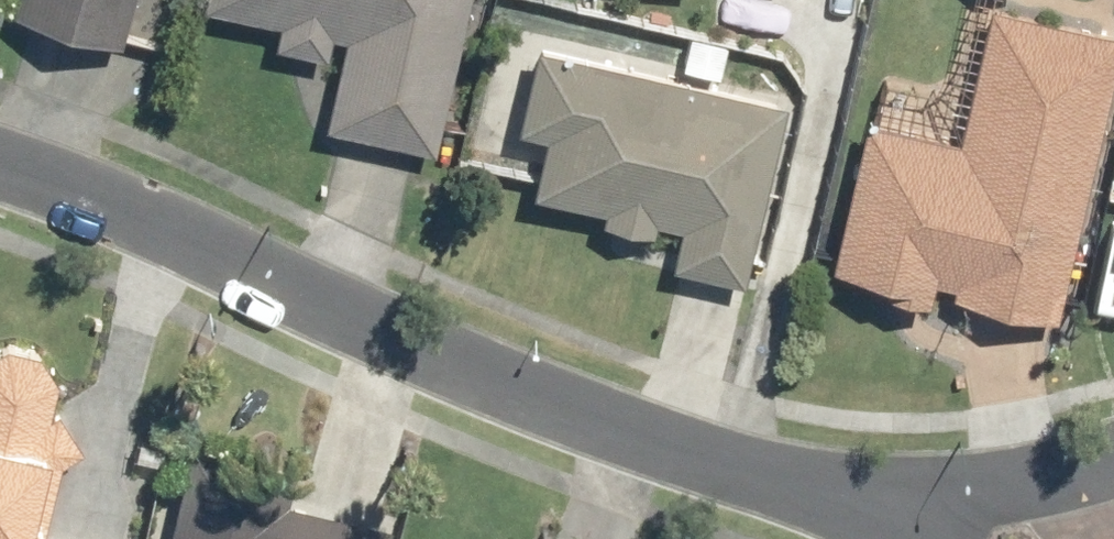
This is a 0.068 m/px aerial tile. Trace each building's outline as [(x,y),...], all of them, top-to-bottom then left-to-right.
[(8,13),(119,44),(131,0),(11,0),(8,13)] [(432,152),(467,0),(198,0),(196,7),(272,25),(267,45),(334,60),(319,127),(432,152)] [(824,269),(873,280),(870,293),(925,305),(927,292),(1053,321),(1113,53),(1113,33),(985,3),(954,139),(859,117),(824,269)] [(782,103),(531,44),(511,128),(541,135),(528,193),(600,210),(597,222),(651,235),(654,223),(676,228),(667,267),(740,284),(782,103)] [(51,466),(79,445),(46,402),(56,355),(0,344),(0,538),(36,538),(51,466)] [(182,446),(160,538),(385,538),(389,522),(290,499),(296,472),(182,446)]
